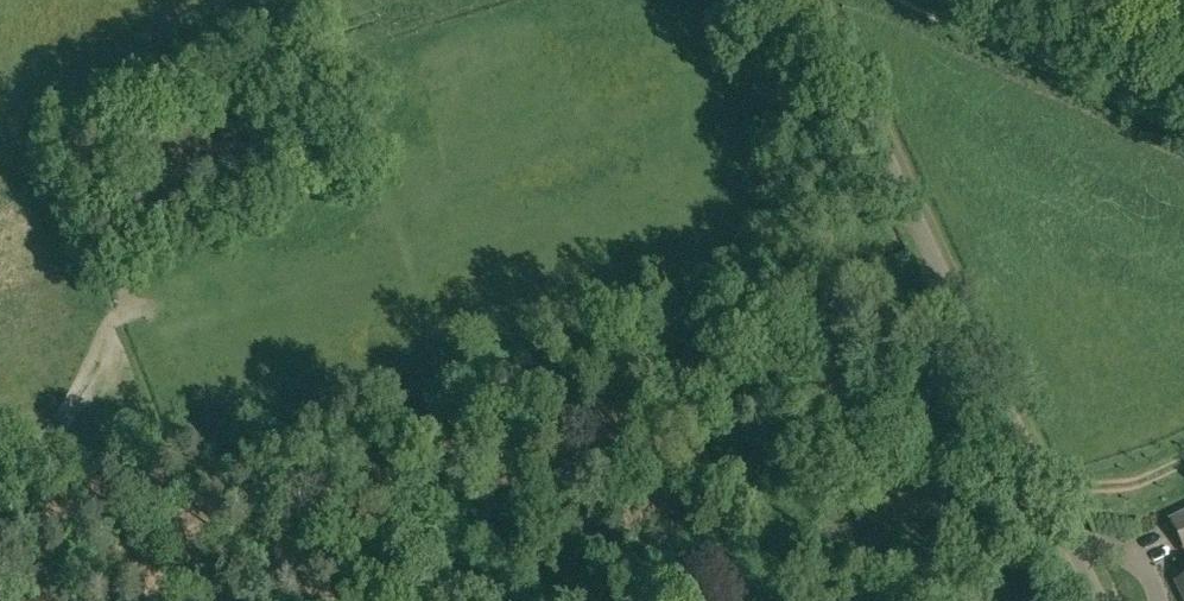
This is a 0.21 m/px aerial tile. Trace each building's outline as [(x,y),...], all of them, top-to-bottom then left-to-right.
[(1168,521),(1176,539),(1183,535),(1183,512),(1168,521)] [(1174,583),(1183,600),(1183,578),(1174,583)]
